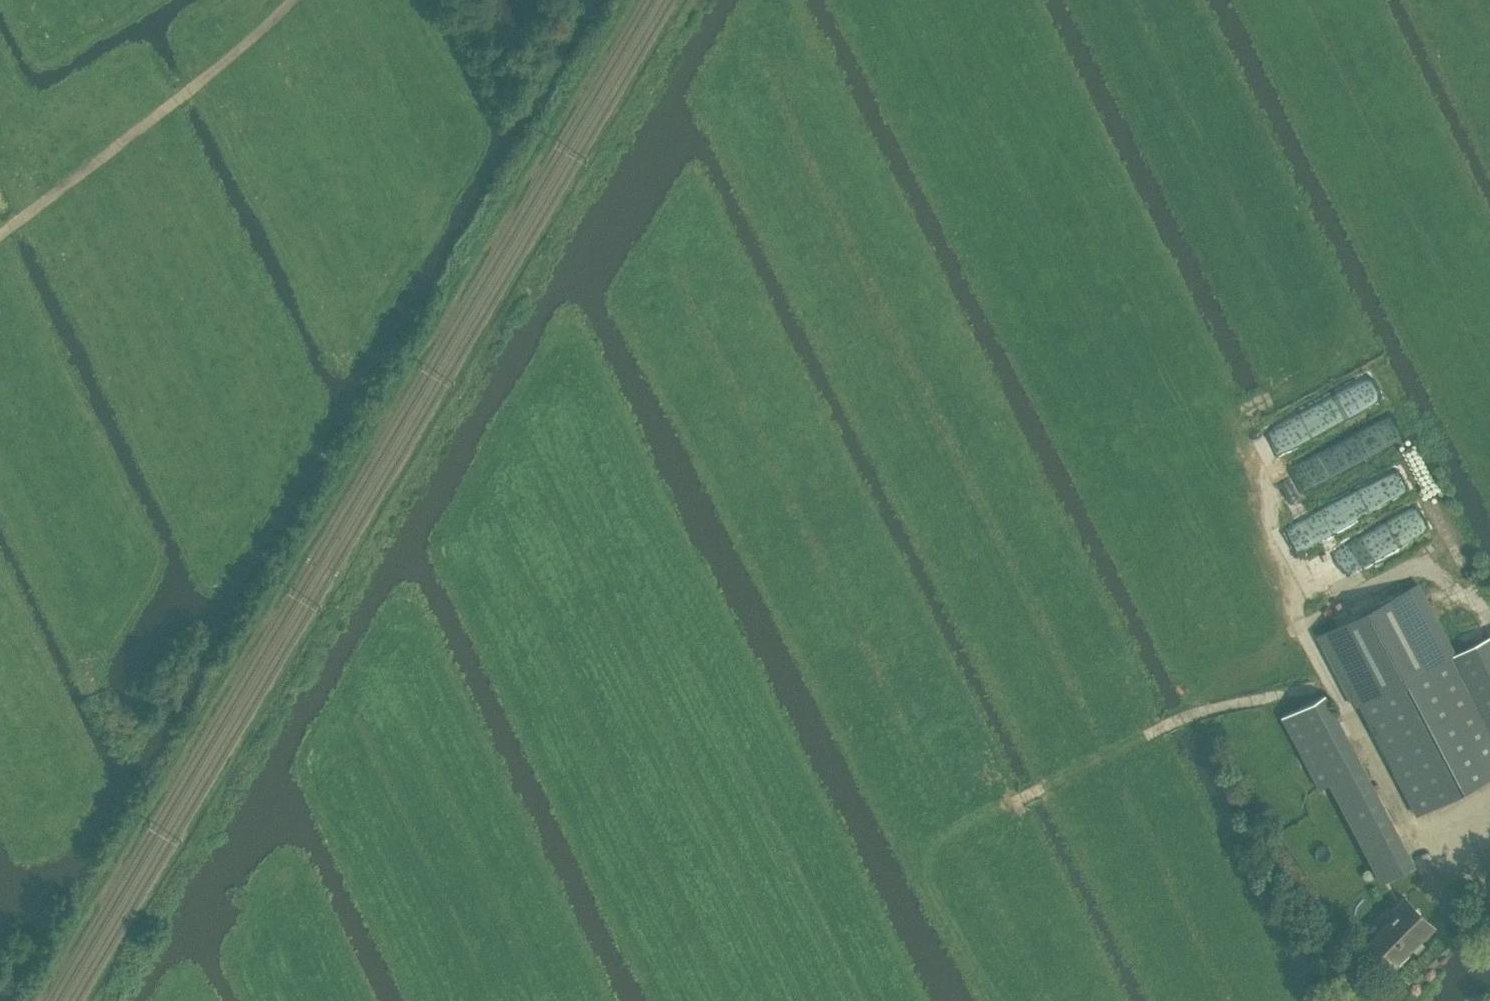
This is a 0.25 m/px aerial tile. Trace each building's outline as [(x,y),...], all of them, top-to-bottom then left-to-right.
[(1316,636),(1354,707),(1359,704),(1391,766),(1416,814),(1489,776),(1489,636),(1456,654),(1418,582),(1316,636)] [(1324,694),(1281,717),(1307,766),(1318,789),(1327,784),(1329,783),(1375,869),(1382,882),(1414,865),(1362,766),(1324,694)] [(1434,926),(1403,896),(1392,906),(1395,912),(1370,939),(1394,966),(1434,926)]
